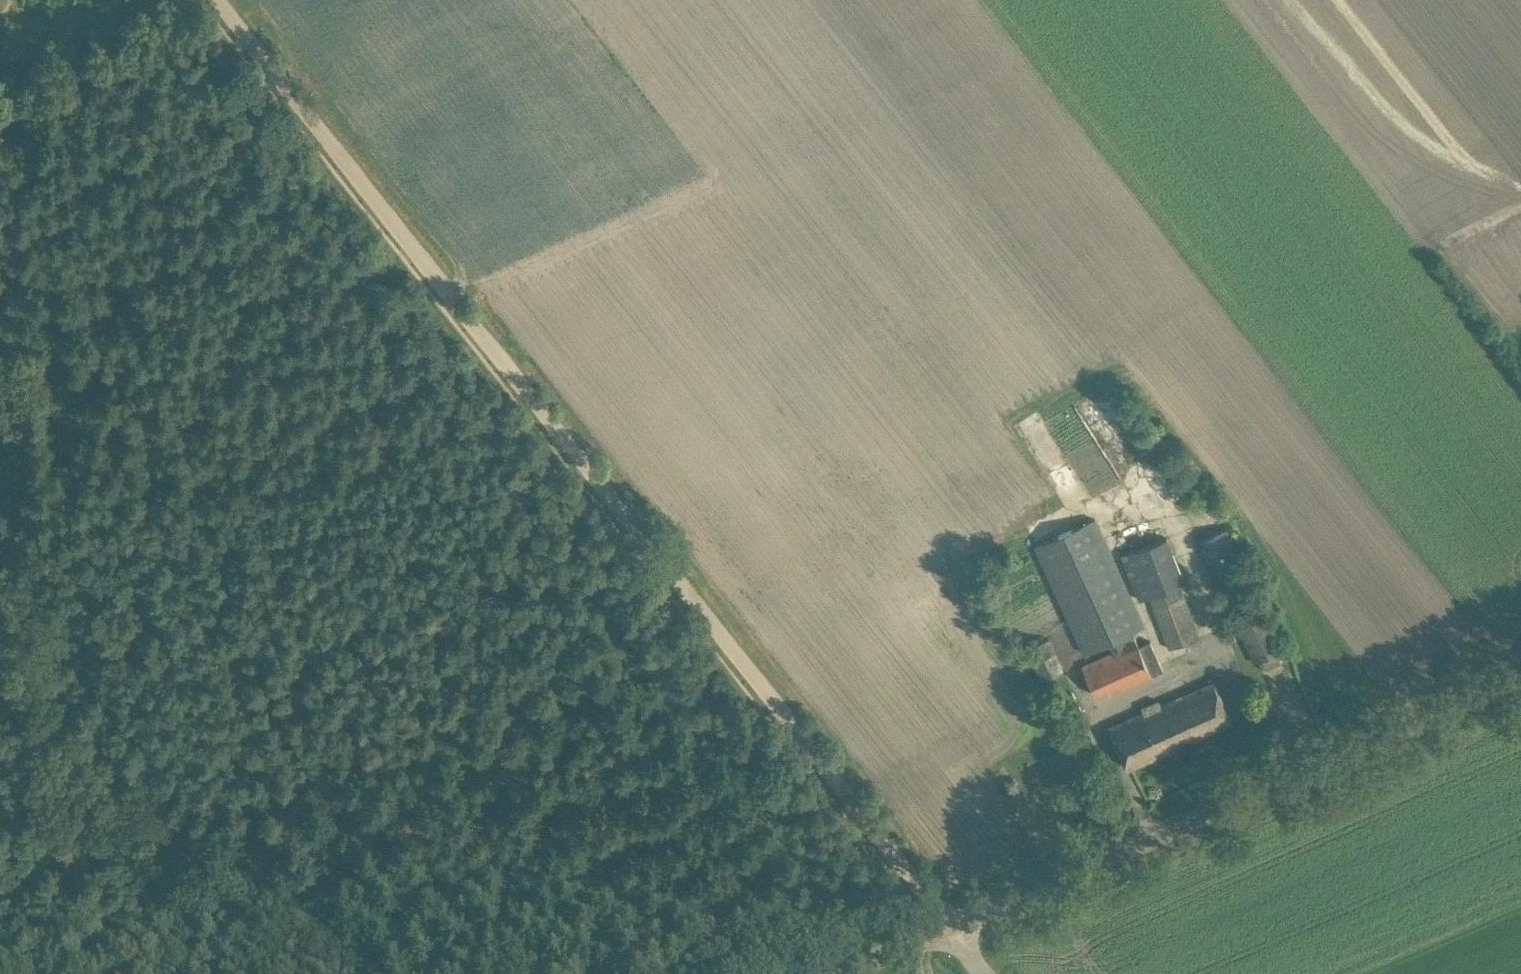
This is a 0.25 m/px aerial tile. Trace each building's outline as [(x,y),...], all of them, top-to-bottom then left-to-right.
[(1036,546),(1085,651),(1110,640),(1115,650),(1083,665),(1096,694),(1109,688),(1111,693),(1164,669),(1151,640),(1139,646),(1132,630),(1144,625),(1096,519),(1036,546)] [(1199,540),(1247,643),(1255,662),(1260,659),(1265,669),(1283,661),(1280,655),(1285,653),(1227,527),(1199,540)] [(1150,595),(1155,606),(1170,648),(1200,636),(1180,583),(1185,581),(1168,537),(1123,554),(1140,599),(1150,595)] [(1027,648),(1042,680),(1065,669),(1050,637),(1027,648)] [(1140,714),(1129,719),(1111,727),(1128,767),(1233,721),(1225,703),(1214,680),(1162,704),(1158,695),(1136,705),(1140,714)]
